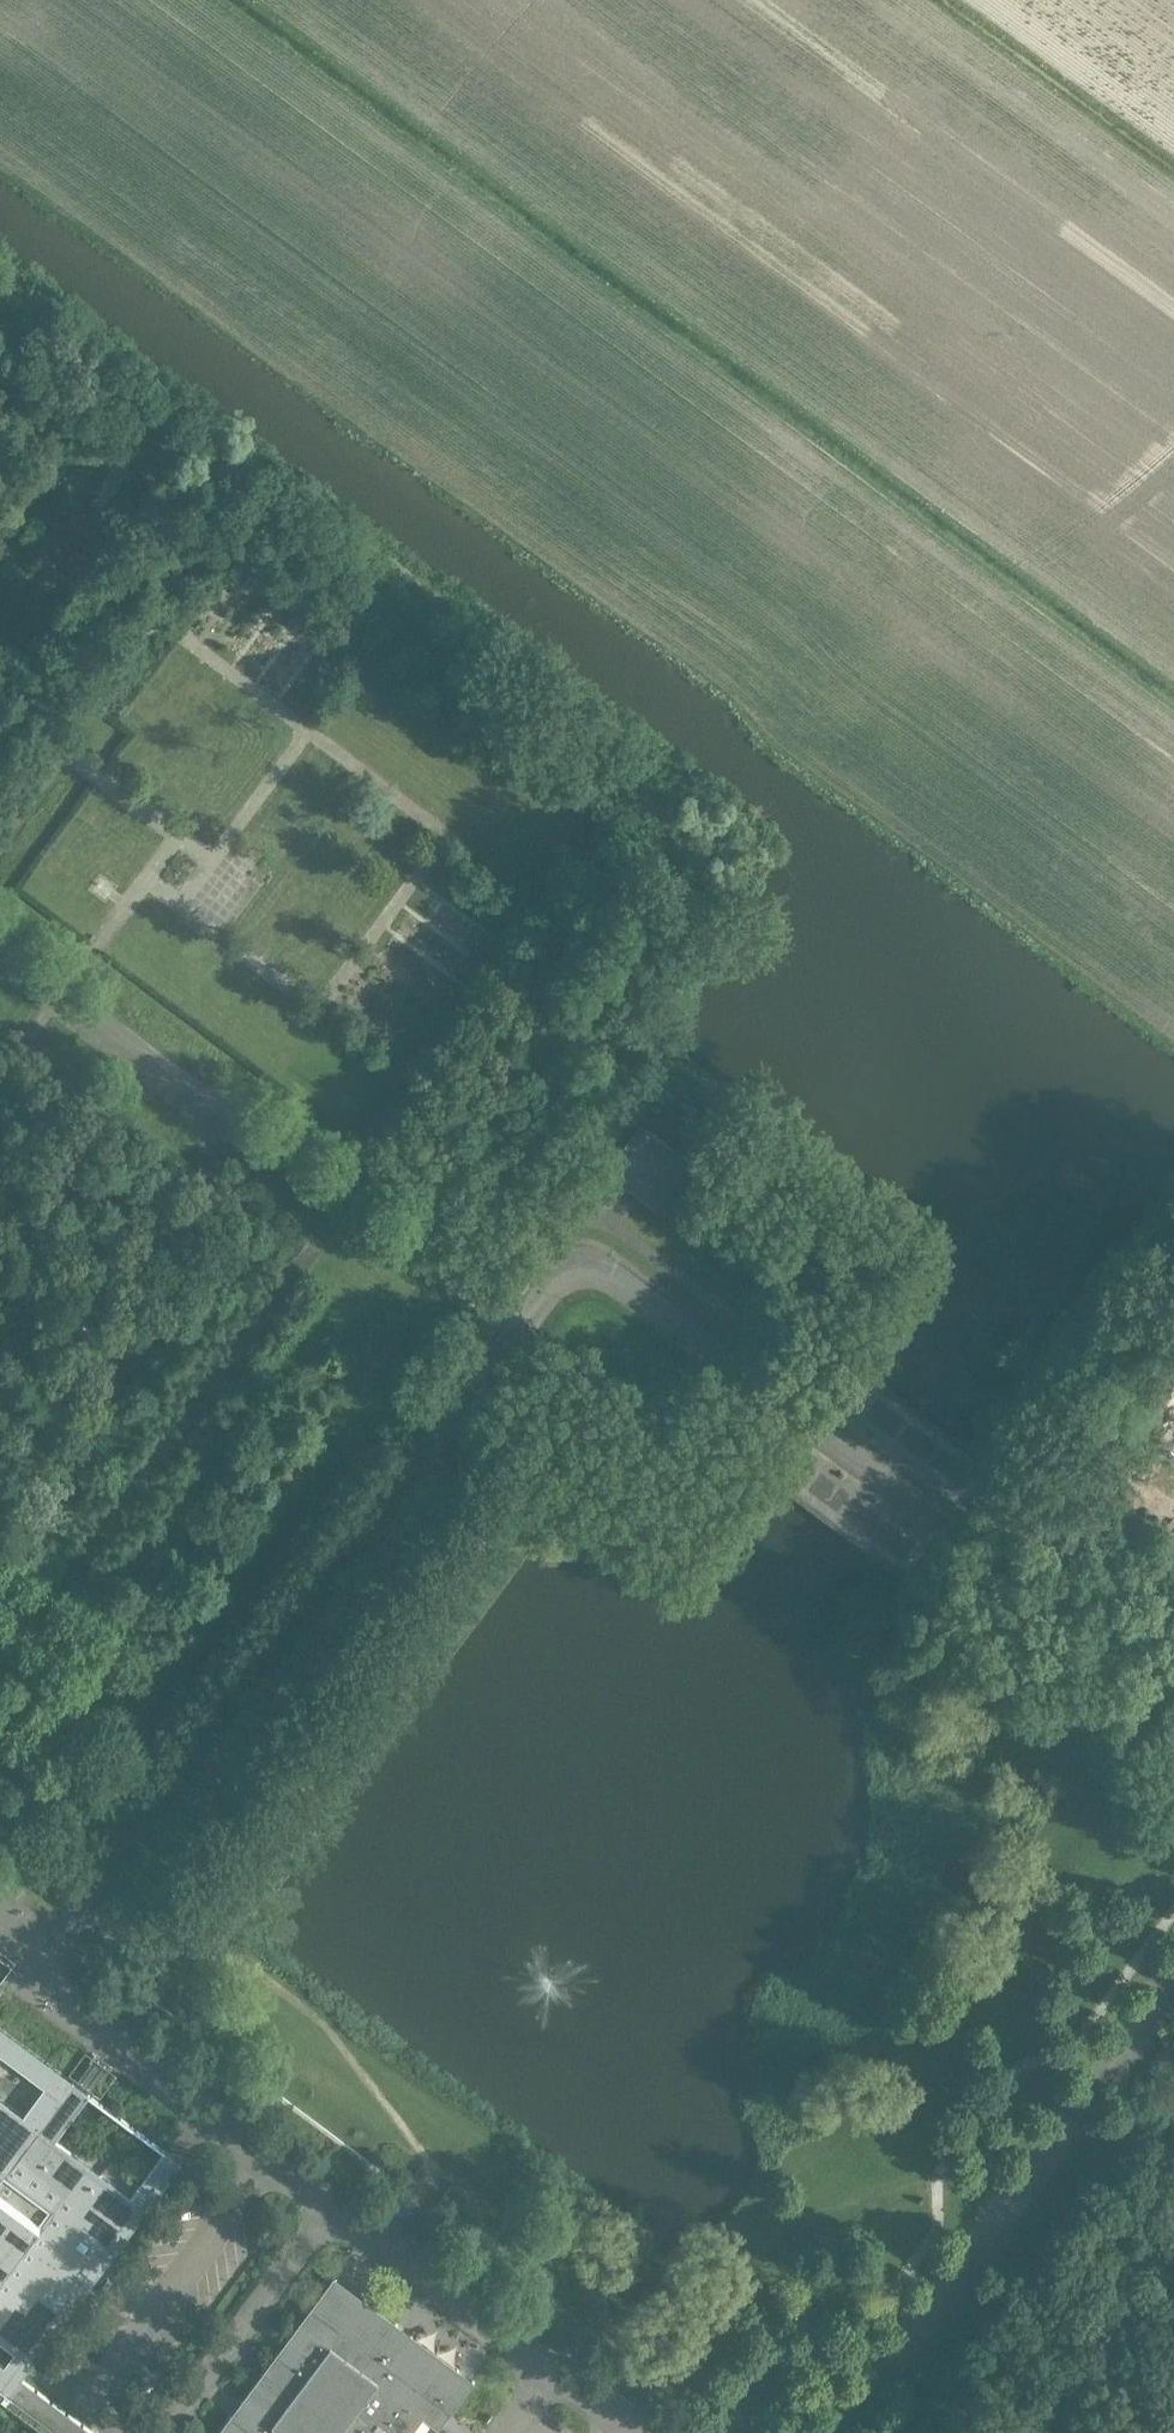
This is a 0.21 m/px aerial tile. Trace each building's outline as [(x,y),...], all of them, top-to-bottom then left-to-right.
[(691,1160),(641,1123),(617,1155),(651,1181),(663,1165),(679,1177),(691,1160)] [(0,2035),(0,2060),(42,2092),(55,2076),(0,2035)] [(134,2196),(57,2138),(78,2111),(61,2098),(27,2142),(0,2122),(0,2173),(3,2175),(0,2179),(0,2338),(18,2351),(54,2303),(37,2291),(59,2262),(75,2274),(134,2196)] [(423,2417),(433,2424),(445,2409),(450,2413),(470,2386),(455,2375),(459,2369),(411,2333),(407,2339),(393,2329),(398,2323),(365,2299),(342,2330),(311,2307),(287,2339),(293,2344),(283,2357),(277,2353),(241,2401),(247,2405),(237,2419),(231,2414),(217,2432),(412,2432),(423,2417)] [(59,2432),(95,2432),(22,2378),(0,2362),(0,2389),(59,2432)]
